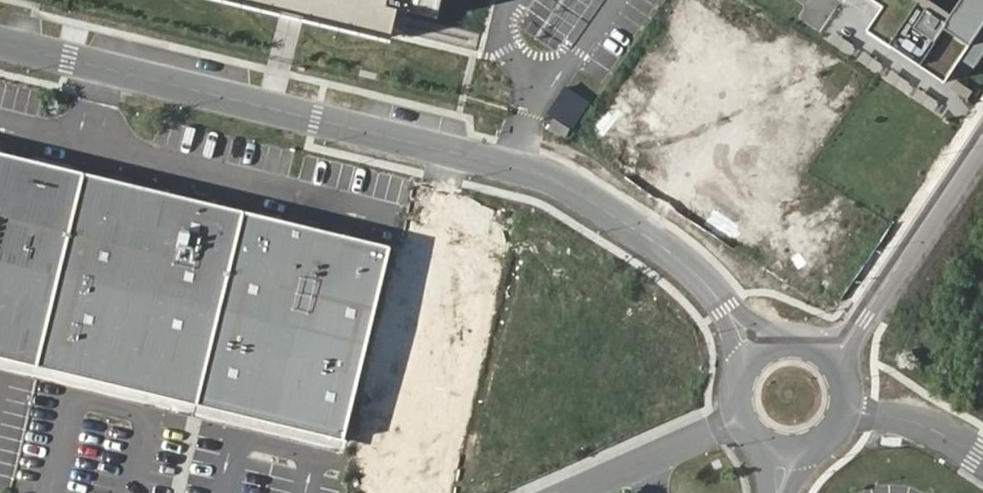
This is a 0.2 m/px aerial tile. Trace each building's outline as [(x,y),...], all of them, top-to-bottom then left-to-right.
[(397,41),(403,11),(360,0),(217,0),(397,41)] [(403,11),(439,20),(444,0),(360,0),(403,11)] [(517,26),(558,54),(596,0),(535,0),(517,26)] [(892,10),(877,34),(950,82),(966,56),(982,67),(982,0),(877,0),(892,10)] [(569,88),(551,116),(572,129),(590,101),(569,88)] [(555,120),(550,128),(566,139),(572,131),(555,120)] [(0,155),(0,358),(40,367),(85,176),(0,155)] [(243,213),(88,177),(42,370),(198,406),(243,213)] [(391,248),(243,213),(198,406),(345,437),(391,248)]
